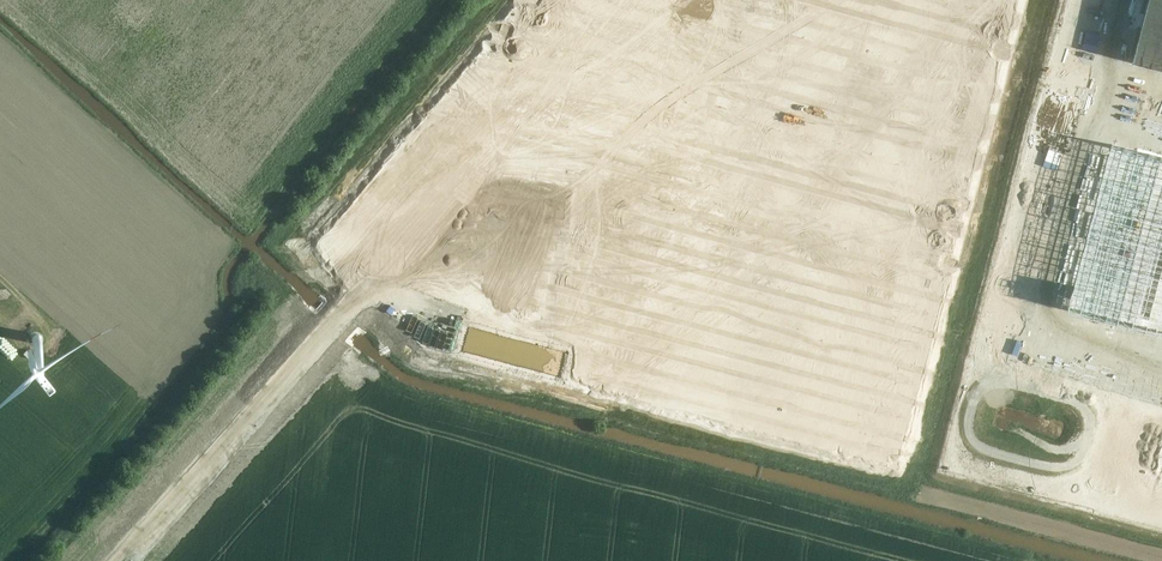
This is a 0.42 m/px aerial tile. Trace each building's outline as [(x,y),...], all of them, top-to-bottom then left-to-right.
[(1102,82),(1161,97),(1161,0),(1123,0),(1102,82)] [(1074,315),(1161,337),(1161,132),(1094,115),(1052,279),(1081,286),(1074,315)]
